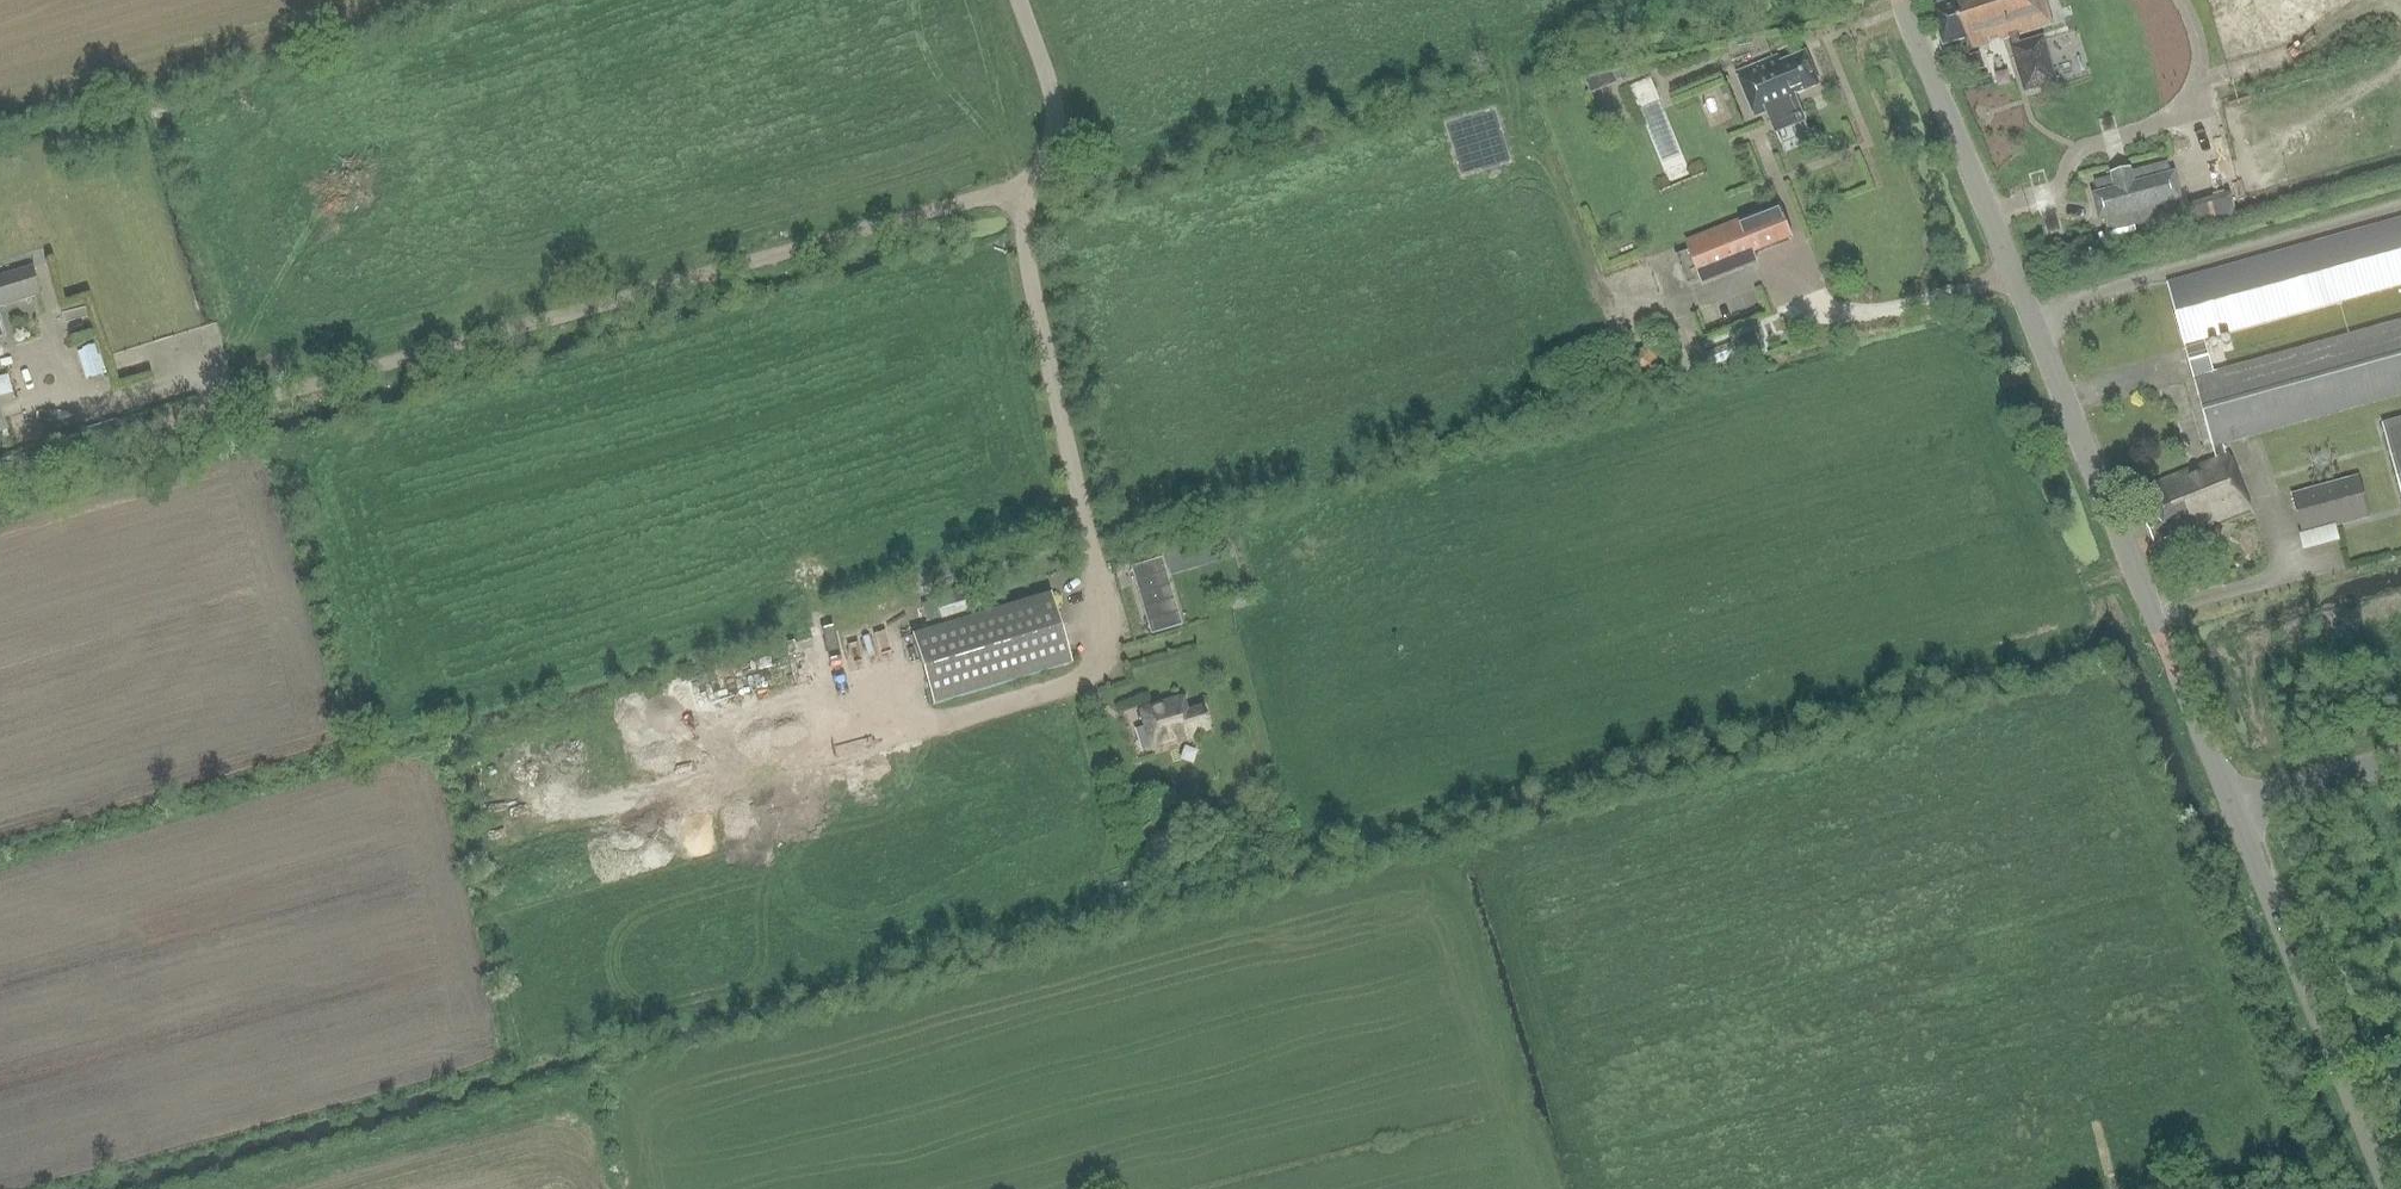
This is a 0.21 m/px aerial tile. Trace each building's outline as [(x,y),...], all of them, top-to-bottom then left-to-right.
[(1933,7),(1944,45),(1965,38),(1969,48),(2044,21),(2038,0),(1950,0),(1933,7)] [(1795,95),(1820,85),(1807,52),(1782,63),(1779,56),(1738,73),(1756,117),(1769,111),(1773,121),(1801,110),(1803,115),(1800,116),(1802,121),(1805,119),(1812,136),(1813,136),(1800,104),(1799,105),(1795,95)] [(1979,57),(1969,59),(1975,73),(1983,72),(1979,57)] [(1632,68),(1586,78),(1593,94),(1620,83),(1619,82),(1623,80),(1624,81),(1635,76),(1632,68)] [(1643,101),(1661,93),(1653,76),(1635,84),(1643,101)] [(2179,203),(2173,178),(2170,179),(2168,168),(2133,177),(2132,174),(2112,179),(2113,182),(2096,187),(2099,198),(2097,198),(2103,222),(2105,221),(2108,232),(2179,214),(2177,203),(2179,203)] [(1742,230),(1691,250),(1703,281),(1757,260),(1754,253),(1793,238),(1781,207),(1740,223),(1742,230)] [(2269,357),(2266,345),(2237,353),(2240,365),(2214,372),(2205,340),(2400,286),(2400,220),(2169,284),(2218,460),(2146,488),(2157,517),(2147,520),(2156,542),(2172,536),(2176,544),(2199,535),(2199,534),(2253,512),(2225,444),(2400,395),(2400,321),(2269,357)] [(38,294),(30,267),(0,276),(0,305),(38,294)] [(1660,371),(1651,346),(1628,354),(1637,379),(1660,371)] [(2386,427),(2400,482),(2400,423),(2386,427)] [(2371,517),(2360,475),(2292,494),(2303,536),(2371,517)] [(1152,635),(1182,626),(1162,559),(1132,568),(1152,635)] [(940,592),(947,614),(975,605),(967,583),(940,592)] [(1072,662),(1051,592),(912,633),(933,703),(1072,662)] [(1187,710),(1183,695),(1139,708),(1151,749),(1195,736),(1194,733),(1210,729),(1203,705),(1187,710)] [(1144,863),(1130,867),(1134,884),(1149,880),(1144,863)]
